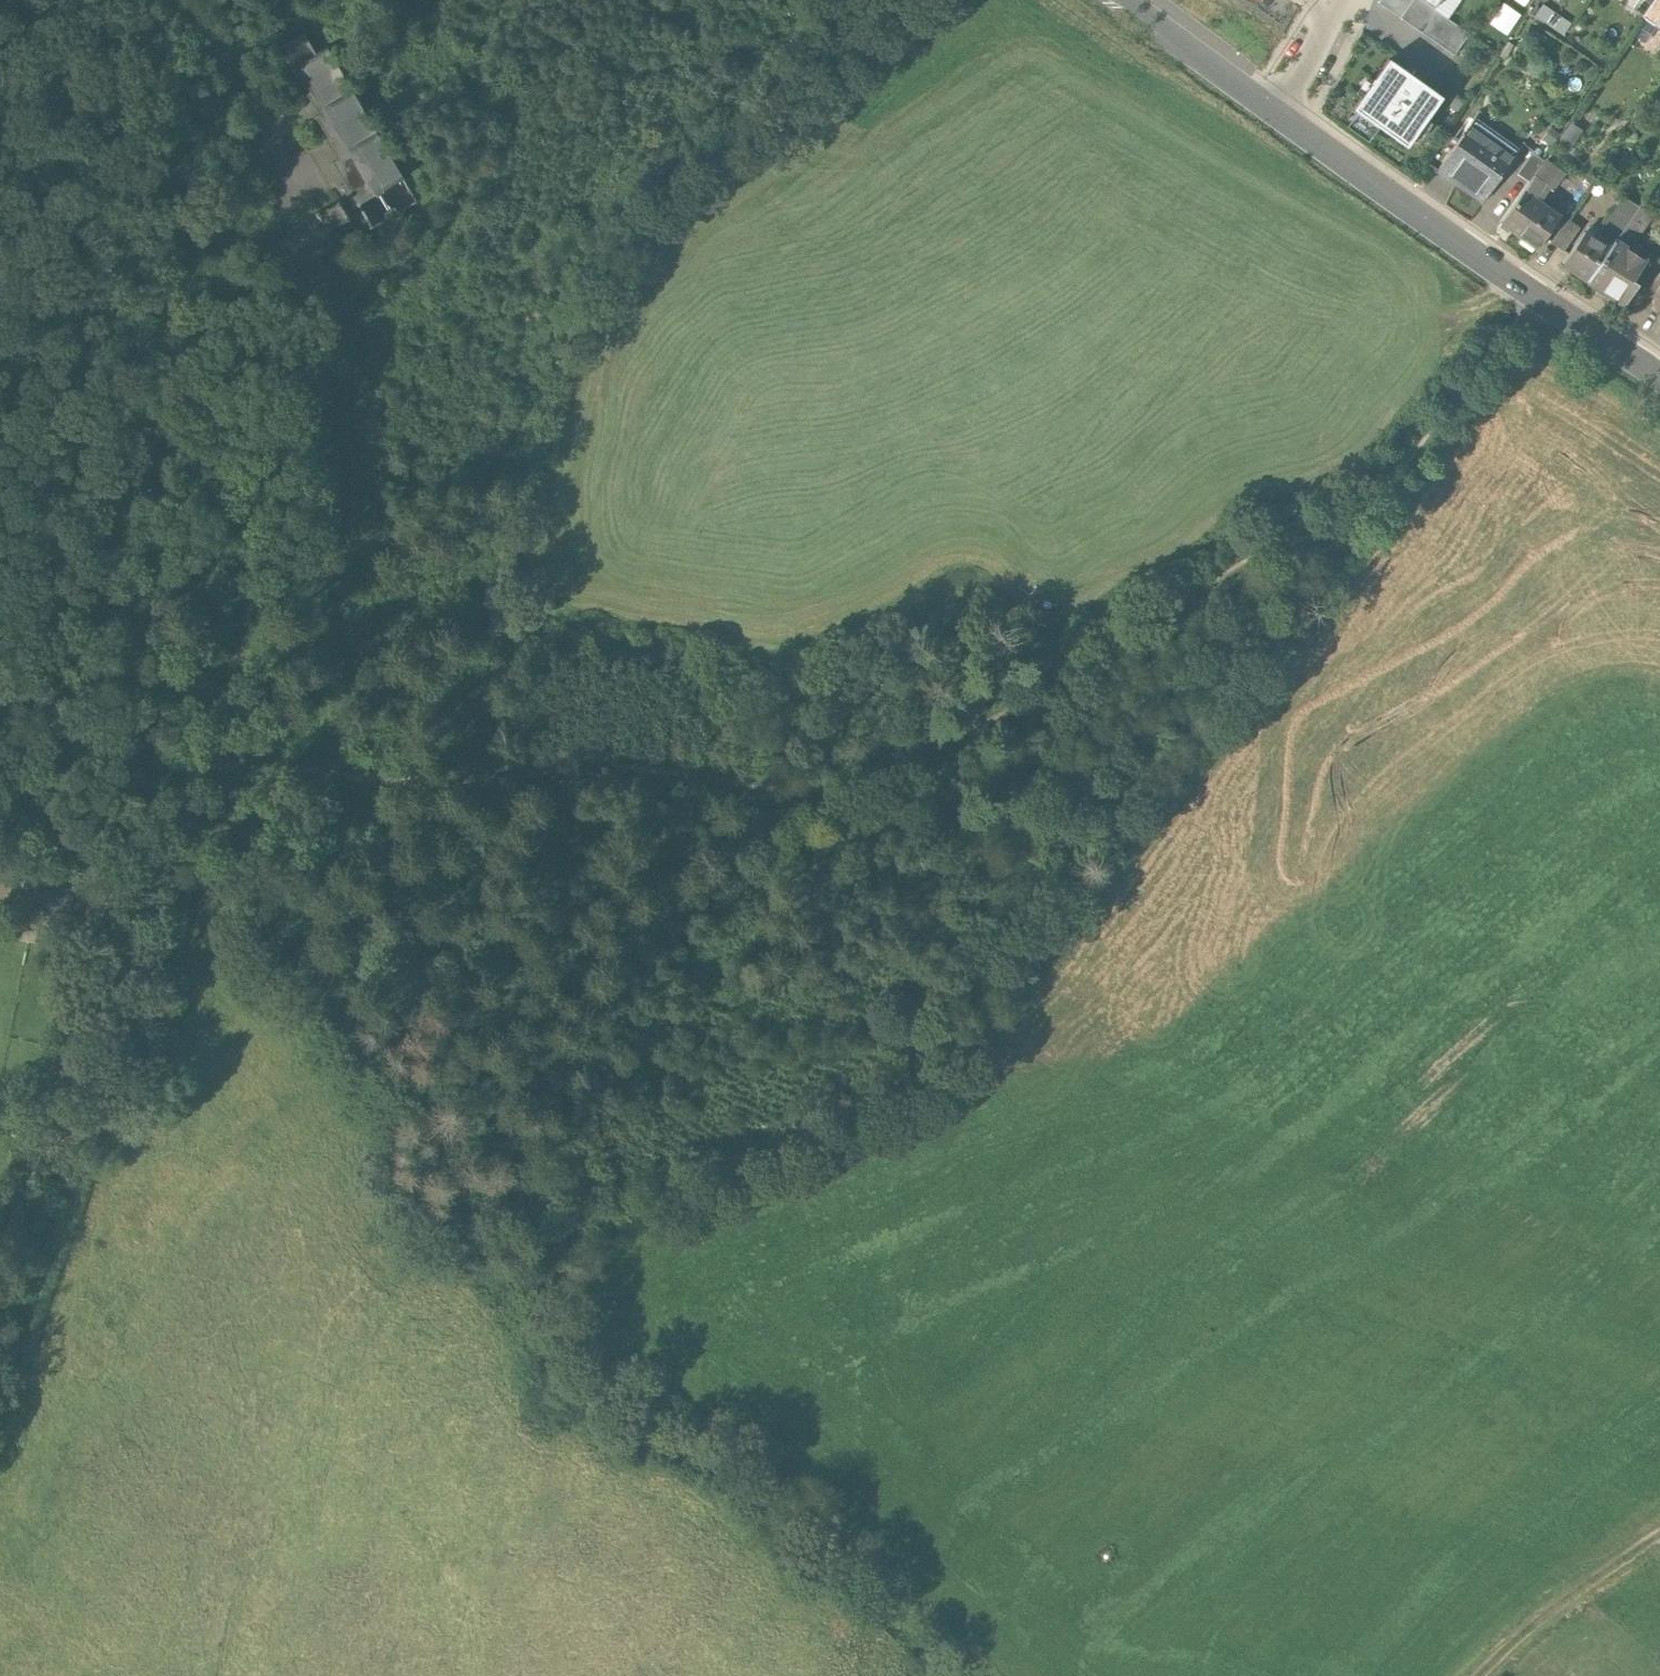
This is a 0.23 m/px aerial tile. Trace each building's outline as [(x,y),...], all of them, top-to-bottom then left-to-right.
[(1420,0),(1380,0),(1454,53),(1467,34),(1420,0)] [(1433,9),(1439,0),(1421,0),(1433,9)] [(326,54),(300,69),(313,90),(308,93),(320,113),(316,116),(329,137),(325,139),(338,160),(334,162),(347,183),(342,185),(370,231),(417,202),(326,54)] [(1441,97),(1388,59),(1353,108),(1406,146),(1441,97)] [(1568,118),(1554,143),(1566,150),(1580,124),(1568,118)] [(1474,120),(1438,170),(1482,201),(1517,150),(1474,120)] [(1518,173),(1529,181),(1543,161),(1532,153),(1518,173)] [(1545,159),(1543,161),(1529,181),(1524,189),(1535,197),(1545,183),(1554,189),(1565,172),(1545,159)] [(1560,214),(1535,197),(1524,189),(1501,223),(1536,248),(1560,214)] [(1615,241),(1616,239),(1638,206),(1621,195),(1598,230),(1615,241)] [(341,199),(317,213),(329,232),(353,218),(341,199)] [(1643,199),(1638,206),(1616,239),(1626,246),(1625,248),(1629,251),(1658,208),(1643,199)] [(1552,241),(1570,252),(1584,231),(1566,219),(1552,241)] [(1610,248),(1584,231),(1570,252),(1562,264),(1588,282),(1610,248)] [(1615,241),(1610,248),(1588,282),(1623,305),(1637,284),(1631,281),(1644,261),(1629,251),(1625,248),(1626,246),(1616,239),(1615,241)]
